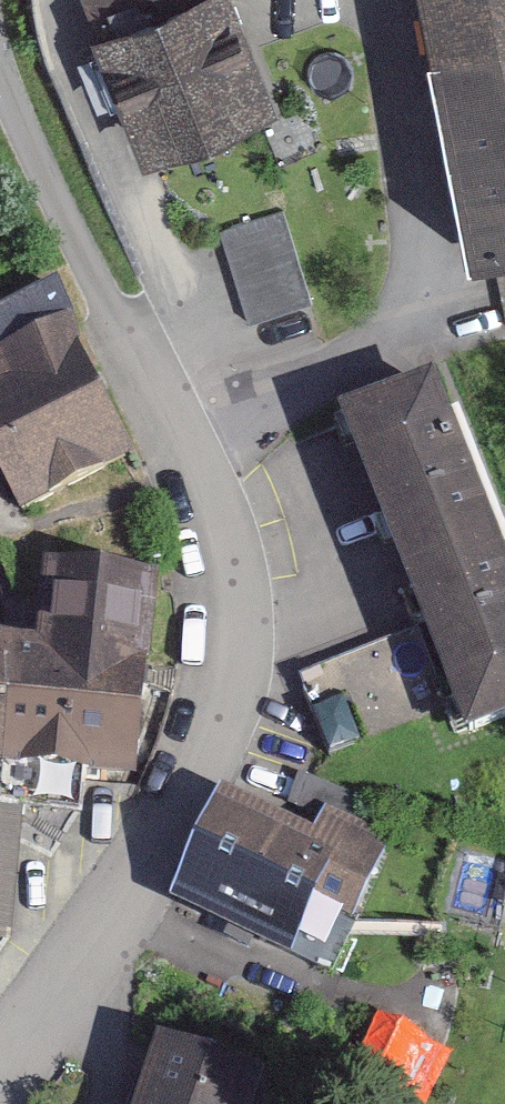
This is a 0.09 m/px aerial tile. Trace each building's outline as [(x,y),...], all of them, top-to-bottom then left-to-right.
[(177,164),(306,108),(259,0),(105,0),(177,164)] [(504,31),(504,0),(432,0),(441,44),(504,31)] [(441,44),(483,254),(504,250),(504,31),(441,44)] [(222,224),(248,319),(314,301),(287,206),(222,224)] [(70,291),(7,321),(24,356),(0,368),(0,525),(4,533),(152,463),(70,291)] [(338,432),(466,757),(504,742),(504,512),(455,386),(338,432)] [(24,811),(84,817),(87,783),(137,788),(160,577),(63,567),(55,648),(0,642),(0,768),(4,768),(0,809),(24,811)] [(439,716),(410,639),(304,679),(334,756),(439,716)] [(342,851),(228,794),(176,898),(302,961),(329,907),(361,923),(400,844),(356,823),(342,851)] [(0,809),(0,808),(0,953),(10,941),(24,811),(0,809)] [(392,1030),(371,1085),(420,1103),(441,1049),(392,1030)] [(260,1078),(162,1047),(144,1103),(252,1103),(260,1078)]
